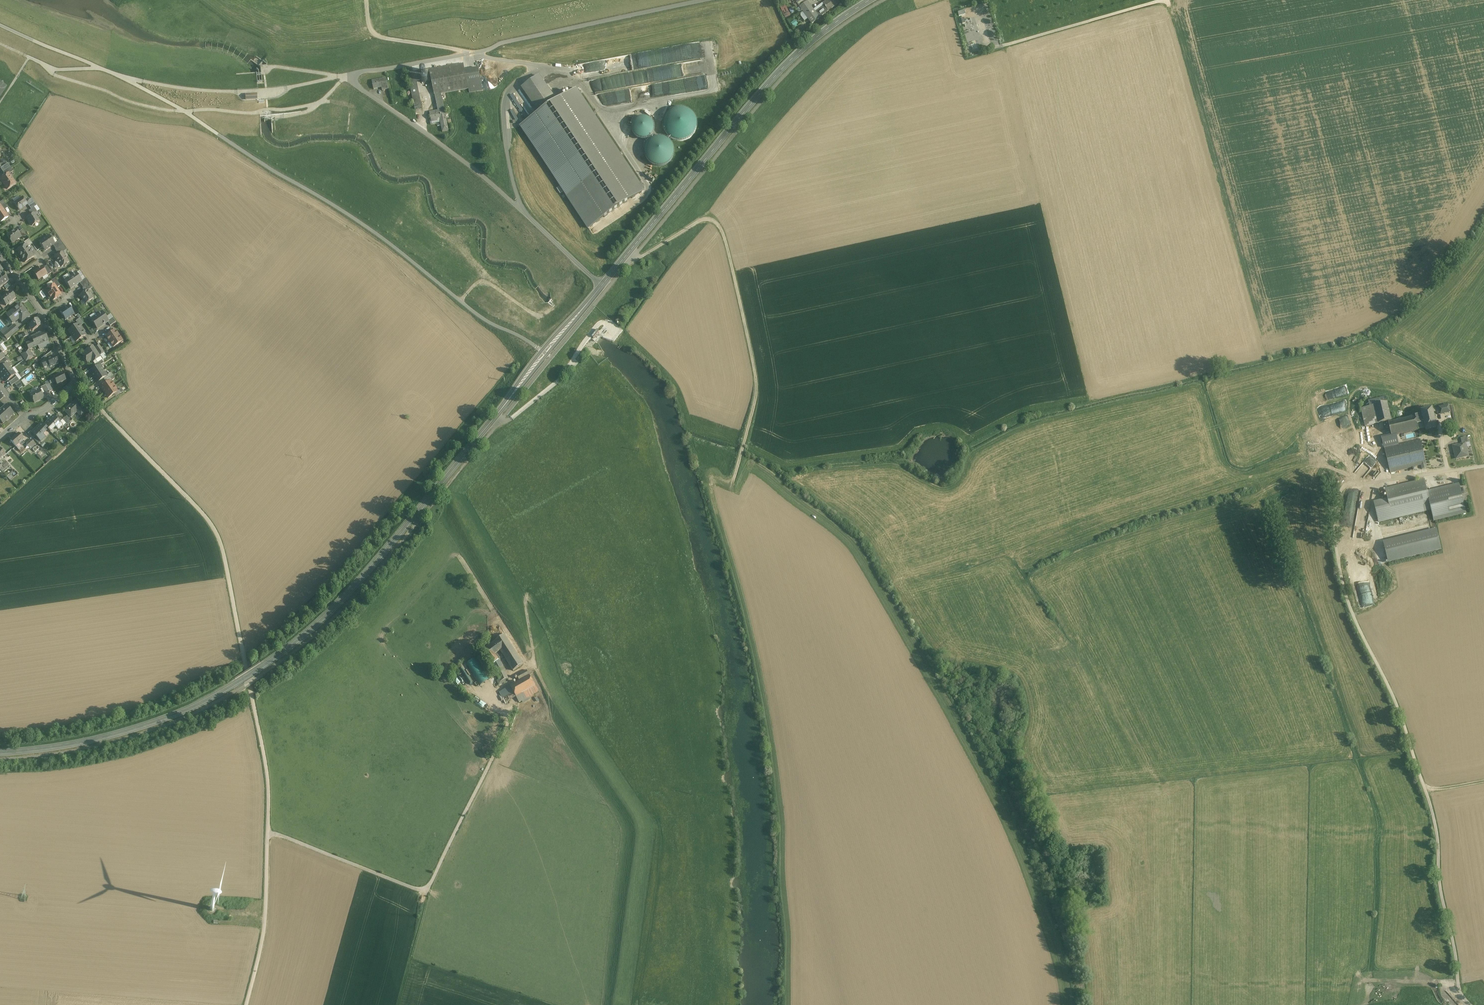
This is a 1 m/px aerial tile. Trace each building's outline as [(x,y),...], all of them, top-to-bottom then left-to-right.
[(823,4),(824,7),(816,13),(819,18),(839,3),(836,0),(828,0),(823,4)] [(807,1),(799,7),(802,12),(810,6),(807,1)] [(780,8),(784,19),(790,16),(786,5),(780,8)] [(816,13),(810,6),(802,12),(811,24),(819,18),(816,13)] [(464,65),(429,71),(434,97),(436,96),(441,95),(469,90),(465,71),(464,65)] [(478,69),(465,71),(469,90),(469,94),(483,91),(478,69)] [(420,73),(408,76),(414,106),(421,104),(417,84),(422,83),(422,82),(420,75),(420,74),(420,73)] [(539,75),(522,87),(539,113),(557,102),(550,91),(551,90),(550,88),(548,89),(539,75)] [(386,80),(372,83),(374,90),(382,89),(382,93),(389,92),(386,80)] [(539,113),(520,126),(588,227),(644,191),(576,89),(557,102),(539,113)] [(444,111),(441,95),(436,96),(436,100),(438,113),(429,114),(431,123),(439,121),(442,134),(449,133),(446,120),(447,120),(445,111),(444,111)] [(691,135),(693,134),(694,132),(695,129),(696,127),(697,124),(697,122),(696,119),(696,117),(694,114),(693,112),(691,111),(689,109),(687,108),(684,107),(682,107),(679,107),(677,107),(674,108),(672,109),(670,110),(668,112),(667,114),(665,116),(665,119),(664,121),(664,124),(664,126),(665,129),(666,131),(668,133),(670,135),(672,137),(674,138),(676,139),(679,139),(682,139),(684,139),(687,138),(689,137),(691,135)] [(521,113),(524,120),(530,117),(527,110),(521,113)] [(650,134),(652,133),(653,131),(654,129),(654,127),(654,125),(654,123),(653,121),(652,119),(650,118),(648,117),(646,116),(644,116),(642,116),(640,116),(638,117),(637,118),(635,120),(634,121),(633,123),(633,125),(633,127),(633,129),(634,131),(635,133),(637,134),(639,136),(640,136),(642,137),(645,137),(647,136),(649,136),(650,134)] [(670,160),(672,158),(673,156),(674,154),(674,152),(674,149),(674,147),(673,144),(672,142),(670,140),(668,139),(666,137),(664,137),(662,136),(659,136),(657,136),(655,137),(652,138),(650,139),(649,141),(647,143),(646,145),(646,148),(645,150),(646,152),(646,155),(647,157),(649,159),(650,161),(652,162),(654,163),(657,164),(659,165),(661,164),(664,164),(666,163),(668,162),(670,160)] [(0,168),(3,172),(10,167),(8,163),(0,168)] [(648,175),(654,180),(657,176),(651,171),(648,175)] [(0,178),(7,190),(16,184),(8,172),(5,175),(0,178)] [(27,204),(23,198),(14,203),(19,210),(21,210),(22,209),(23,208),(27,204)] [(0,223),(9,217),(5,210),(1,205),(0,205),(0,222),(0,223)] [(32,215),(27,218),(29,222),(29,223),(30,225),(31,225),(32,226),(39,221),(34,214),(34,213),(32,215)] [(16,229),(7,236),(11,243),(21,236),(18,232),(16,229)] [(28,237),(23,229),(18,232),(21,236),(23,240),(28,237)] [(49,236),(40,242),(40,243),(41,246),(43,246),(46,250),(53,245),(55,244),(49,236)] [(60,240),(55,244),(53,245),(56,249),(56,250),(63,245),(60,240)] [(26,245),(17,251),(21,257),(30,251),(27,247),(26,245)] [(63,245),(56,250),(56,249),(55,250),(58,255),(62,252),(62,253),(67,250),(63,245)] [(30,251),(21,257),(25,263),(34,257),(30,251)] [(58,255),(56,256),(55,256),(54,259),(56,259),(61,267),(63,266),(65,266),(67,265),(67,264),(69,262),(62,253),(62,252),(58,255)] [(52,273),(47,266),(43,268),(47,274),(47,276),(52,273)] [(42,267),(34,273),(34,275),(34,276),(36,276),(38,280),(47,274),(43,268),(42,267)] [(0,273),(0,288),(8,282),(2,272),(0,273)] [(82,281),(76,273),(70,277),(76,285),(79,283),(82,281)] [(70,277),(65,281),(70,289),(76,285),(70,277)] [(61,286),(55,278),(51,281),(54,285),(56,288),(61,286)] [(86,278),(82,281),(79,283),(83,288),(84,287),(89,283),(86,278)] [(89,283),(84,287),(86,291),(88,290),(88,291),(92,288),(89,283)] [(56,288),(54,285),(46,291),(53,300),(61,295),(56,288)] [(86,291),(80,296),(85,304),(88,303),(90,302),(90,301),(94,298),(88,291),(88,290),(86,291)] [(10,292),(2,298),(5,301),(3,302),(6,306),(8,304),(9,305),(13,302),(12,301),(16,298),(10,292)] [(20,304),(7,315),(13,323),(19,319),(22,322),(30,316),(20,304)] [(68,306),(60,311),(63,315),(63,317),(64,319),(65,319),(66,320),(74,314),(70,309),(68,306)] [(79,314),(74,307),(70,309),(74,314),(75,316),(79,314)] [(102,312),(96,316),(103,325),(107,322),(108,321),(102,312)] [(96,316),(91,320),(97,329),(103,325),(96,316)] [(80,318),(76,321),(78,324),(80,327),(84,324),(80,318)] [(113,318),(108,321),(107,322),(110,326),(116,322),(113,318)] [(38,319),(32,322),(33,323),(29,325),(32,331),(41,326),(38,319)] [(78,324),(69,330),(72,336),(82,330),(80,327),(78,324)] [(9,329),(8,330),(12,335),(18,331),(13,325),(9,329)] [(8,330),(3,334),(7,340),(12,335),(8,330)] [(82,330),(72,336),(76,341),(85,335),(82,330)] [(107,336),(106,337),(109,342),(119,336),(115,330),(114,331),(107,336)] [(44,332),(31,337),(33,341),(35,347),(48,341),(44,332)] [(119,336),(109,342),(113,347),(122,341),(119,336)] [(33,341),(27,344),(29,349),(35,347),(33,341)] [(99,345),(95,348),(100,355),(104,353),(99,345)] [(89,351),(82,355),(83,356),(83,358),(85,361),(86,361),(87,361),(87,362),(94,358),(95,360),(100,357),(92,347),(88,349),(89,351)] [(28,350),(21,354),(26,361),(33,357),(28,350)] [(47,360),(41,362),(44,368),(49,365),(50,367),(58,364),(55,356),(47,360)] [(0,370),(0,373),(2,376),(11,369),(8,364),(0,370)] [(96,368),(90,372),(92,374),(91,374),(93,378),(103,371),(102,369),(103,369),(101,365),(100,365),(96,368)] [(11,369),(2,376),(6,381),(15,374),(11,369)] [(103,371),(93,378),(95,381),(96,381),(97,383),(103,378),(107,376),(107,375),(105,372),(104,372),(103,371)] [(63,374),(54,378),(55,381),(57,385),(66,380),(63,374)] [(17,377),(9,383),(11,386),(19,380),(17,377)] [(107,384),(101,388),(104,393),(115,386),(114,384),(113,385),(110,381),(107,384)] [(115,386),(104,393),(108,398),(114,394),(118,392),(115,388),(116,387),(115,386)] [(36,392),(30,395),(31,395),(30,397),(31,399),(33,399),(34,403),(44,398),(40,390),(36,392),(36,391),(36,392)] [(1387,398),(1369,402),(1370,407),(1375,406),(1388,403),(1387,398)] [(77,400),(65,411),(70,417),(78,410),(83,415),(87,411),(77,400)] [(1388,403),(1375,406),(1378,424),(1392,421),(1388,403)] [(3,424),(14,414),(8,408),(9,408),(6,405),(0,410),(0,421),(3,424)] [(1370,407),(1361,409),(1365,427),(1378,424),(1375,406),(1370,407)] [(1432,409),(1422,412),(1425,424),(1426,431),(1430,430),(1430,431),(1433,431),(1432,429),(1436,428),(1432,409)] [(55,418),(53,416),(44,426),(50,432),(53,435),(62,425),(60,423),(55,418)] [(1423,416),(1416,417),(1418,426),(1425,424),(1423,416)] [(1416,417),(1389,424),(1392,436),(1392,437),(1396,436),(1419,431),(1418,426),(1416,417)] [(32,433),(35,437),(41,442),(50,432),(44,426),(41,423),(32,433)] [(19,434),(10,441),(16,447),(24,440),(19,434)] [(1392,436),(1382,439),(1384,449),(1398,445),(1396,436),(1392,437),(1392,436)] [(32,440),(26,444),(30,449),(36,444),(32,440)] [(1398,445),(1384,449),(1390,474),(1421,466),(1422,470),(1427,468),(1426,464),(1420,440),(1398,445)] [(1462,444),(1453,446),(1454,451),(1455,451),(1457,459),(1469,456),(1465,443),(1462,444)] [(37,445),(33,449),(37,454),(41,450),(37,445)] [(8,476),(11,480),(18,473),(15,470),(8,476)] [(1424,480),(1385,489),(1387,499),(1374,502),(1379,522),(1431,509),(1428,494),(1424,480)] [(1453,499),(1446,501),(1450,517),(1466,513),(1460,487),(1451,489),(1453,499)] [(1451,489),(1428,494),(1431,509),(1434,521),(1450,517),(1446,501),(1453,499),(1451,489)] [(1436,529),(1383,542),(1388,563),(1441,550),(1436,529)] [(1369,591),(1357,593),(1361,614),(1372,612),(1371,609),(1373,609),(1373,606),(1371,606),(1369,591)] [(542,613),(545,611),(537,598),(534,600),(542,613)] [(523,665),(504,634),(494,642),(500,651),(513,671),(523,665)] [(494,642),(488,647),(482,651),(495,668),(501,663),(495,655),(500,651),(494,642)] [(501,663),(495,668),(494,669),(499,679),(501,682),(508,678),(501,663)] [(1395,666),(1387,669),(1397,691),(1404,688),(1395,666)] [(538,692),(527,671),(516,676),(520,681),(510,686),(516,697),(519,702),(538,692)] [(510,686),(500,692),(506,703),(516,697),(510,686)]
